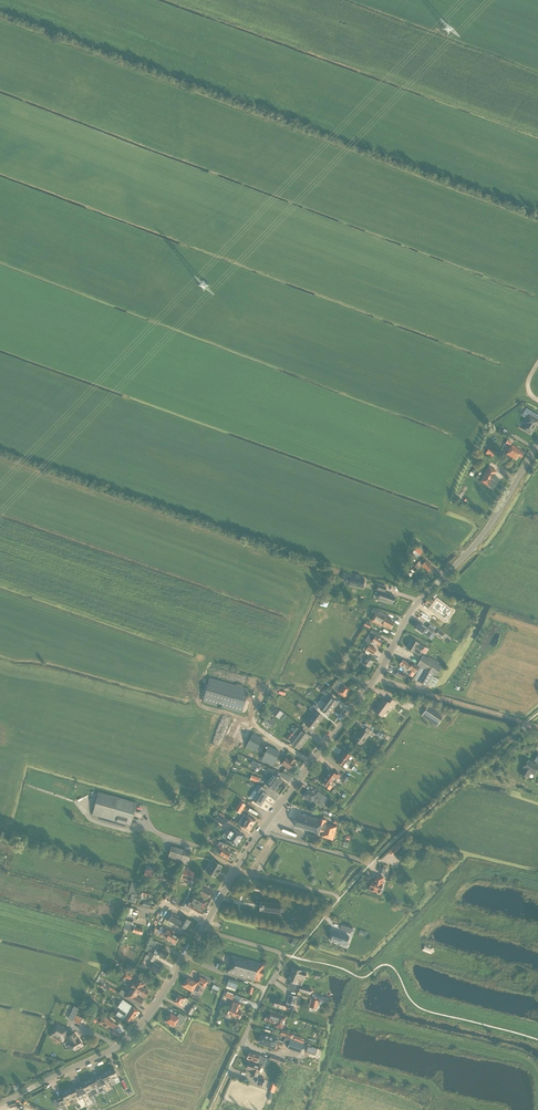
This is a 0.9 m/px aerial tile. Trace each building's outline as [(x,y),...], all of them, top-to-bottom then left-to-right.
[(530,416),(528,419),(527,418),(524,423),(526,424),(523,429),(531,434),(537,422),(537,421),(533,418),(536,414),(526,408),(523,413),(530,416)] [(518,456),(521,458),(524,453),(516,448),(516,447),(512,445),(506,454),(516,460),(518,456)] [(489,481),(491,478),(485,474),(480,481),(488,486),(491,482),(489,481)] [(410,555),(416,560),(424,550),(418,545),(410,555)] [(429,572),(432,568),(426,561),(425,561),(423,559),(421,561),(420,560),(416,564),(419,567),(422,565),(429,572)] [(349,585),(363,589),(365,580),(351,576),(349,585)] [(392,604),(395,597),(390,595),(390,594),(385,592),(386,587),(379,584),(377,590),(381,592),(378,600),(387,604),(387,603),(392,604)] [(438,602),(432,610),(447,620),(453,613),(438,602)] [(391,629),(394,623),(386,619),(388,615),(380,611),(378,615),(375,614),(371,621),(381,626),(382,624),(391,629)] [(436,625),(444,631),(448,626),(440,620),(436,625)] [(419,623),(415,629),(422,634),(422,633),(425,635),(428,629),(433,632),(435,629),(429,626),(427,628),(426,628),(419,623)] [(383,640),(379,638),(380,636),(371,630),(365,641),(371,644),(372,642),(379,646),(383,640)] [(424,647),(412,640),(407,648),(419,655),(423,650),(424,647)] [(369,646),(367,649),(366,650),(374,655),(376,650),(369,646)] [(368,668),(374,661),(361,652),(358,657),(361,659),(359,662),(362,664),(368,668)] [(432,676),(433,675),(436,676),(442,667),(422,656),(417,666),(420,667),(413,678),(427,686),(428,684),(434,687),(438,680),(432,676)] [(403,660),(400,665),(408,670),(409,669),(415,673),(418,668),(413,664),(411,666),(403,660)] [(351,674),(344,669),(344,668),(342,667),(338,673),(337,672),(336,673),(338,674),(338,673),(346,678),(345,679),(348,680),(348,679),(347,678),(348,676),(349,677),(351,674)] [(404,680),(406,675),(397,671),(395,676),(404,680)] [(210,677),(208,684),(203,702),(242,713),(249,688),(210,677)] [(350,689),(346,686),(339,681),(333,689),(344,697),(350,689)] [(333,709),(338,703),(331,697),(326,703),(333,709)] [(387,701),(384,699),(375,711),(382,717),(391,705),(392,707),(396,702),(389,698),(387,701)] [(333,709),(326,703),(321,709),(329,716),(333,709)] [(437,726),(444,716),(429,705),(422,716),(437,726)] [(276,708),(272,714),(279,719),(283,713),(276,708)] [(310,718),(318,724),(323,717),(315,711),(310,718)] [(276,723),(267,716),(262,722),(271,729),(276,723)] [(318,724),(310,718),(305,724),(313,730),(318,724)] [(229,727),(219,751),(226,754),(227,750),(229,750),(237,730),(229,727)] [(366,733),(361,729),(354,740),(361,746),(369,735),(372,737),(375,734),(368,729),(366,733)] [(309,737),(301,730),(296,737),(304,743),(309,737)] [(246,747),(256,752),(263,738),(253,733),(246,747)] [(304,743),(296,737),(291,743),(299,749),(304,743)] [(261,760),(273,766),(280,752),(267,746),(261,760)] [(345,752),(341,757),(350,763),(351,761),(349,760),(348,760),(351,756),(345,752)] [(535,761),(537,762),(535,766),(532,764),(532,763),(529,761),(524,768),(525,769),(522,774),(528,778),(531,772),(535,775),(537,770),(537,756),(535,761)] [(289,770),(296,761),(291,757),(289,760),(286,757),(285,759),(281,757),(278,761),(282,764),(281,764),(289,770)] [(348,766),(350,763),(341,757),(337,762),(343,766),(346,762),(347,763),(346,764),(348,766)] [(331,771),(327,777),(333,781),(335,777),(338,779),(340,775),(338,774),(337,775),(331,771)] [(265,776),(278,785),(282,780),(273,773),(271,776),(267,773),(265,776)] [(265,776),(264,778),(268,780),(265,784),(274,791),(278,785),(265,776)] [(327,777),(322,783),(328,787),(327,788),(330,790),(332,787),(330,785),(333,781),(327,777)] [(265,789),(258,784),(254,790),(258,792),(253,800),(260,804),(264,798),(265,798),(267,795),(263,792),(265,789)] [(316,795),(307,790),(303,796),(311,801),(312,800),(319,805),(323,800),(319,798),(315,795),(316,795)] [(325,795),(318,790),(315,794),(323,799),(325,795)] [(92,815),(130,826),(137,803),(98,792),(92,815)] [(246,805),(240,801),(234,810),(240,814),(246,805)] [(248,804),(260,813),(262,810),(250,801),(248,804)] [(228,821),(226,819),(218,814),(214,819),(225,826),(228,821)] [(327,820),(323,819),(319,818),(319,820),(299,814),(297,818),(295,826),(319,833),(320,831),(323,832),(322,836),(333,840),(337,826),(326,823),(327,820)] [(244,815),(240,821),(241,821),(239,825),(240,826),(248,831),(255,821),(247,816),(244,815)] [(243,836),(233,829),(232,832),(231,831),(227,837),(229,838),(227,840),(236,846),(239,842),(241,840),(243,836)] [(284,831),(282,835),(300,841),(301,837),(284,831)] [(399,840),(388,852),(391,855),(402,843),(399,840)] [(227,859),(231,853),(223,849),(226,844),(219,842),(217,845),(220,847),(218,850),(221,852),(219,855),(227,859)] [(191,852),(172,846),(168,859),(187,865),(191,852)] [(421,860),(423,850),(417,849),(414,858),(421,860)] [(211,867),(207,873),(215,878),(217,873),(218,874),(220,871),(219,870),(222,866),(214,861),(213,864),(209,862),(207,865),(211,867)] [(155,869),(146,866),(143,876),(152,878),(155,869)] [(192,882),(192,881),(194,881),(193,882),(197,883),(200,873),(184,869),(181,879),(192,882)] [(160,880),(159,882),(162,883),(163,881),(172,883),(173,878),(159,874),(158,879),(160,880)] [(369,890),(369,891),(369,892),(371,893),(372,892),(373,891),(380,893),(382,885),(382,884),(384,878),(376,875),(374,882),(372,881),(369,890)] [(130,902),(135,903),(140,885),(135,883),(130,902)] [(207,899),(212,891),(204,887),(200,895),(207,899)] [(140,889),(138,894),(150,897),(152,892),(143,889),(143,890),(140,889)] [(187,906),(200,913),(203,908),(203,907),(206,903),(193,896),(187,906)] [(261,902),(259,910),(279,913),(283,912),(284,907),(281,904),(261,902)] [(186,930),(191,921),(183,916),(181,919),(170,912),(166,919),(170,922),(172,918),(177,921),(174,925),(177,927),(178,925),(186,930)] [(128,914),(126,923),(124,929),(128,930),(128,931),(133,932),(142,934),(143,929),(136,927),(136,925),(132,924),(134,916),(131,915),(128,914)] [(342,923),(340,930),(351,934),(353,927),(342,923)] [(174,943),(178,937),(170,933),(171,932),(161,926),(159,930),(165,934),(168,936),(166,939),(174,943)] [(333,931),(330,940),(346,946),(345,945),(348,936),(349,937),(349,936),(333,931)] [(166,959),(169,953),(162,949),(161,949),(157,947),(154,953),(158,955),(166,959)] [(149,951),(147,955),(155,959),(157,956),(149,951)] [(264,964),(231,955),(228,968),(229,968),(228,973),(259,981),(261,976),(263,977),(264,971),(262,970),(264,964)] [(148,967),(150,969),(158,973),(161,967),(154,963),(153,963),(151,962),(148,967)] [(293,967),(288,979),(287,980),(298,985),(301,978),(305,979),(307,973),(303,971),(304,971),(293,967)] [(127,980),(127,981),(130,975),(125,972),(122,978),(126,981),(127,980)] [(183,986),(192,991),(193,989),(198,992),(201,986),(204,988),(208,981),(200,977),(196,983),(188,978),(183,986)] [(137,997),(139,994),(144,997),(148,991),(143,987),(145,983),(137,978),(125,997),(130,1000),(139,1006),(142,1001),(137,997)] [(227,986),(235,989),(238,982),(229,979),(227,986)] [(299,986),(298,992),(309,995),(311,989),(299,986)] [(184,999),(178,995),(174,1002),(181,1005),(184,1007),(188,999),(185,997),(184,999)] [(296,997),(289,995),(287,1003),(294,1005),(296,997)] [(129,1024),(139,1011),(133,1007),(123,999),(118,1007),(121,1008),(117,1013),(120,1015),(118,1017),(123,1021),(124,1020),(129,1024)] [(308,1007),(317,1009),(319,1001),(310,999),(308,1007)] [(286,1003),(275,1000),(274,1006),(284,1008),(283,1010),(292,1012),(294,1007),(285,1004),(286,1003)] [(240,1003),(233,1001),(228,1014),(240,1019),(242,1012),(237,1011),(240,1003)] [(186,1012),(191,1015),(194,1009),(195,1010),(197,1006),(194,1004),(192,1007),(194,1008),(194,1009),(189,1006),(186,1012)] [(72,1012),(68,1019),(73,1021),(76,1015),(77,1014),(72,1012)] [(270,1012),(268,1015),(267,1014),(265,1020),(276,1024),(275,1026),(277,1027),(281,1028),(282,1024),(283,1024),(285,1017),(270,1012)] [(177,1017),(171,1013),(166,1022),(174,1027),(177,1022),(182,1025),(186,1017),(179,1013),(177,1017)] [(76,1015),(73,1021),(80,1024),(82,1018),(76,1015)] [(99,1023),(112,1033),(117,1026),(104,1016),(99,1023)] [(50,1036),(63,1042),(67,1033),(66,1032),(68,1029),(56,1023),(50,1036)] [(279,1034),(291,1039),(293,1035),(281,1029),(279,1034)] [(83,1046),(79,1038),(76,1033),(68,1037),(71,1042),(70,1043),(75,1050),(83,1046)] [(278,1039),(262,1033),(258,1044),(270,1048),(270,1047),(274,1049),(275,1046),(276,1046),(278,1039)] [(288,1048),(300,1053),(303,1044),(291,1040),(289,1045),(288,1048)] [(249,1052),(247,1059),(257,1062),(264,1065),(266,1058),(263,1057),(263,1056),(259,1055),(249,1052)] [(285,1061),(270,1056),(268,1060),(277,1063),(278,1062),(284,1064),(285,1061)] [(257,1077),(260,1067),(257,1066),(248,1063),(247,1069),(253,1071),(251,1075),(257,1077)] [(113,1067),(107,1070),(114,1085),(117,1084),(114,1079),(118,1078),(113,1067)] [(101,1074),(97,1076),(103,1088),(107,1086),(106,1084),(109,1082),(111,1086),(114,1085),(107,1070),(101,1073),(101,1074)] [(103,1088),(97,1076),(93,1078),(93,1077),(87,1080),(94,1095),(96,1093),(94,1089),(98,1087),(99,1090),(103,1088)] [(81,1084),(78,1086),(83,1098),(87,1096),(86,1093),(89,1092),(91,1096),(94,1095),(87,1080),(81,1083),(81,1084)] [(129,1090),(124,1080),(120,1082),(125,1092),(129,1090)] [(269,1091),(274,1093),(277,1084),(272,1082),(269,1091)] [(73,1086),(67,1089),(74,1104),(77,1103),(75,1098),(78,1097),(80,1099),(83,1098),(78,1086),(74,1087),(73,1086)] [(62,1095),(57,1097),(57,1099),(54,1100),(57,1107),(60,1105),(61,1106),(63,1109),(65,1109),(67,1109),(65,1104),(66,1104),(66,1103),(70,1101),(72,1105),(74,1104),(67,1089),(61,1092),(62,1095)]
